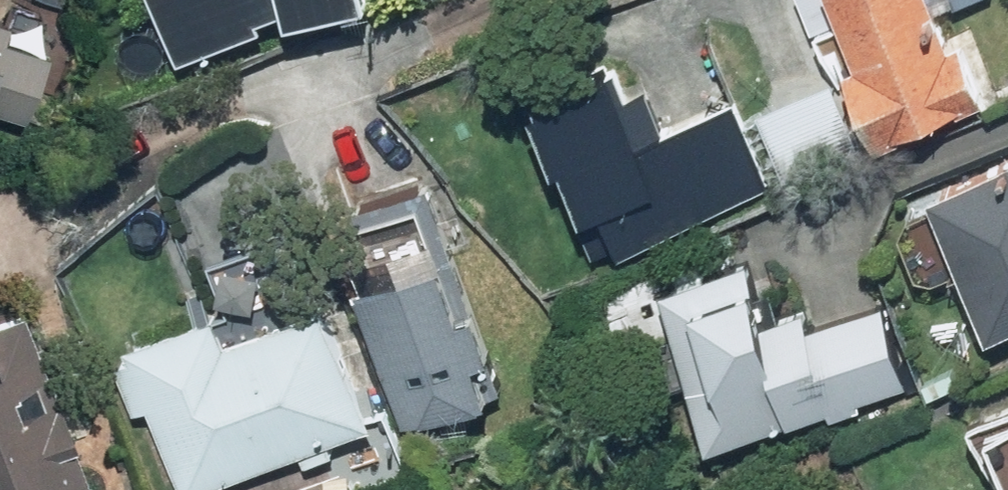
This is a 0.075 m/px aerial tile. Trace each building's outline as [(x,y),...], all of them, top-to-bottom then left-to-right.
[(187,57),(275,22),(270,10),(296,0),(164,0),(187,57)] [(301,11),(359,0),(299,0),(301,11)] [(826,32),(851,23),(892,138),(995,99),(971,35),(958,40),(944,0),(814,0),(826,32)] [(28,117),(57,46),(15,29),(19,18),(0,10),(0,106),(28,117)] [(622,51),(542,80),(607,257),(777,195),(744,104),(653,137),(622,51)] [(942,180),(949,200),(909,214),(931,275),(974,260),(999,331),(1007,328),(1007,157),(942,180)] [(763,251),(673,275),(716,439),(835,408),(837,416),(869,408),(865,395),(916,381),(894,299),(820,319),(815,303),(779,312),(763,251)] [(413,304),(375,317),(413,428),(506,396),(493,357),(509,351),(492,302),(473,309),(454,256),(402,274),(413,304)] [(389,420),(343,297),(243,334),(233,307),(134,344),(138,354),(123,360),(141,408),(156,403),(188,489),(201,489),(305,451),(308,460),(340,449),(336,439),(389,420)] [(24,300),(0,310),(0,489),(100,489),(24,300)] [(983,420),(1007,476),(1007,408),(983,420)] [(670,480),(656,489),(677,489),(670,480)]
